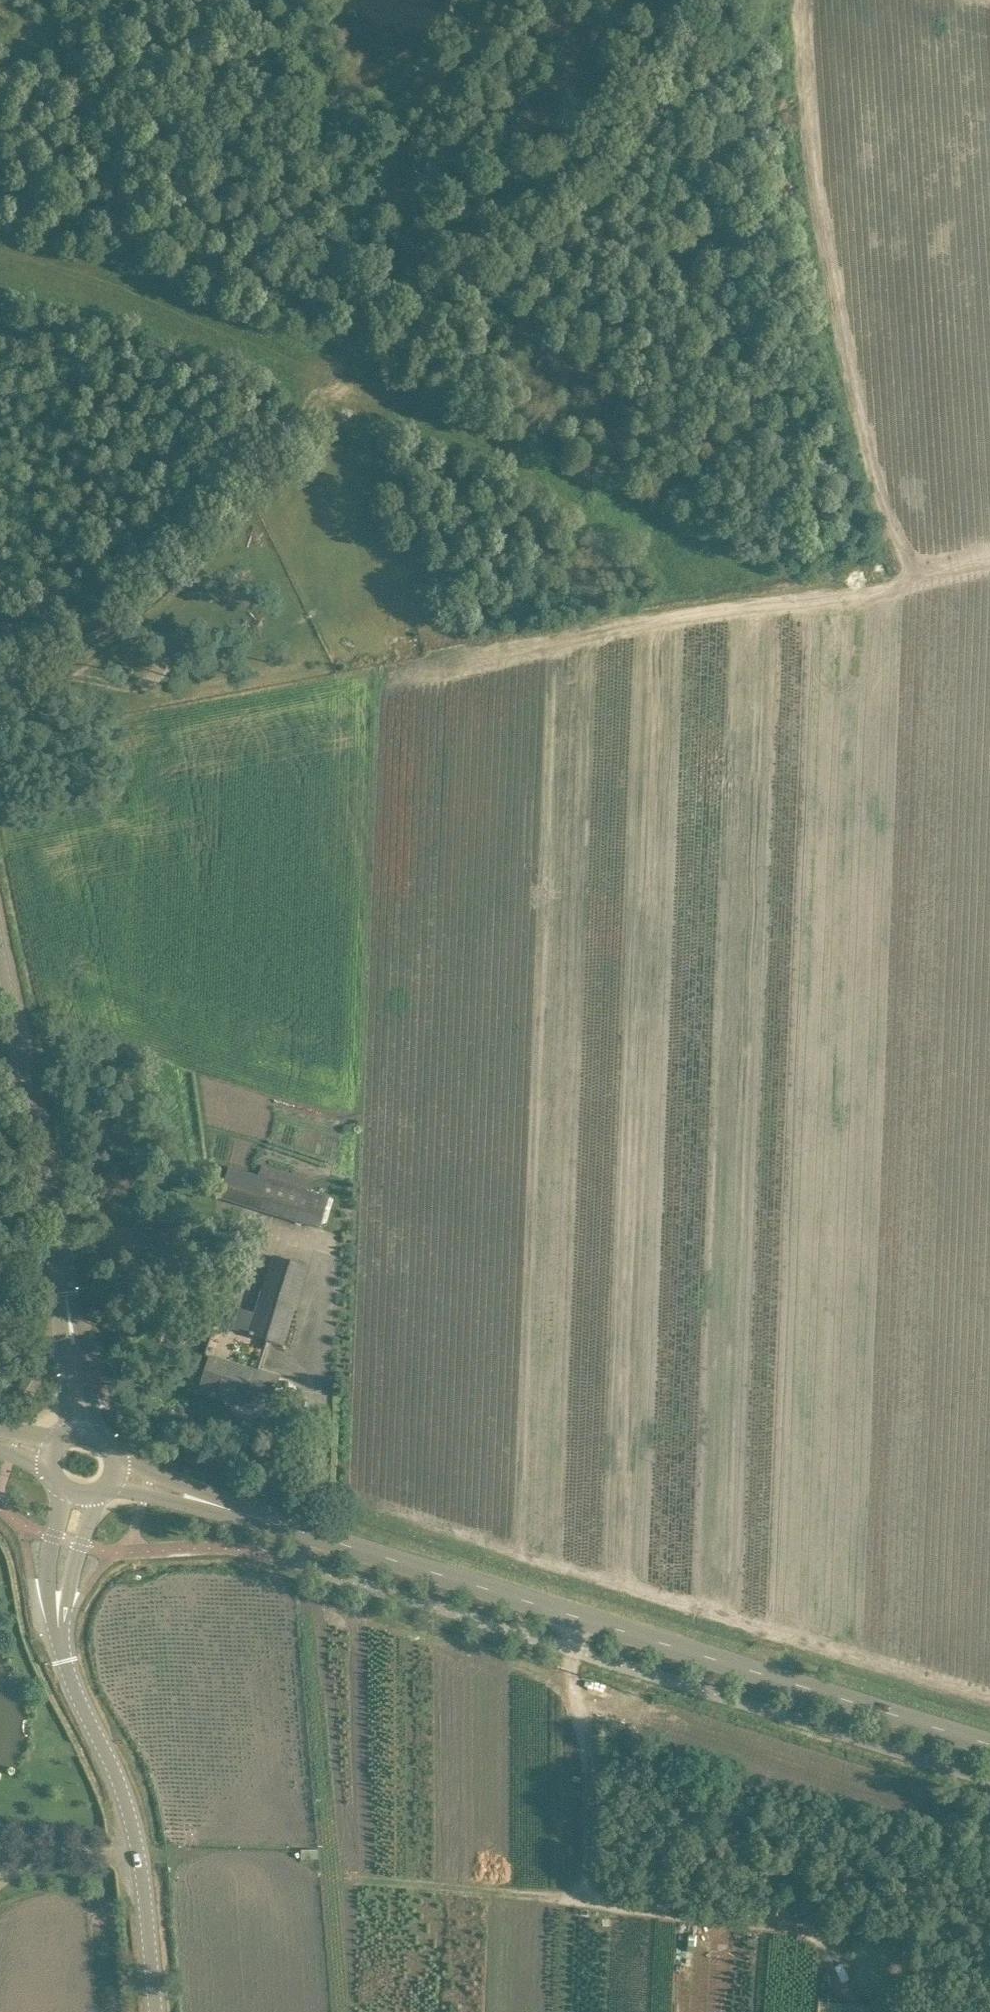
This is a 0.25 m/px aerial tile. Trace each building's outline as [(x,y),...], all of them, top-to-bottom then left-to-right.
[(219,1198),(258,1210),(319,1229),(328,1199),(267,1179),(229,1167),(219,1198)] [(248,1335),(288,1347),(313,1269),(273,1256),(248,1335)] [(211,1357),(207,1369),(201,1388),(249,1403),(253,1389),(272,1395),(278,1378),(258,1371),(258,1373),(211,1357)] [(816,2002),(815,2011),(837,2011),(837,2003),(816,2002)]
